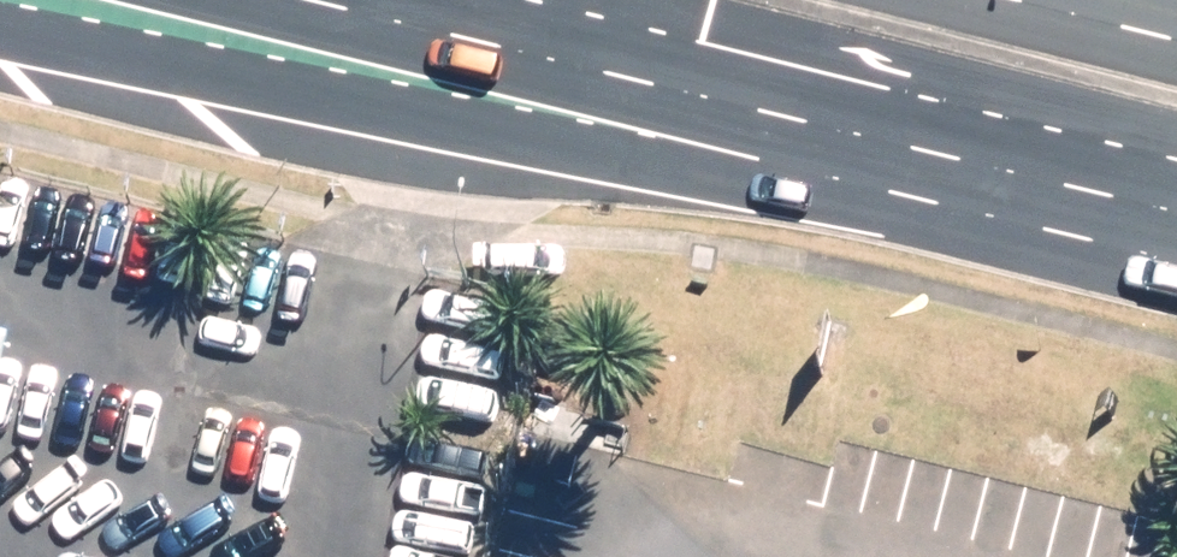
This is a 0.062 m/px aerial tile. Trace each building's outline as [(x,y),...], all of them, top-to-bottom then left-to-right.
[(20,337),(0,332),(0,420),(20,337)]
